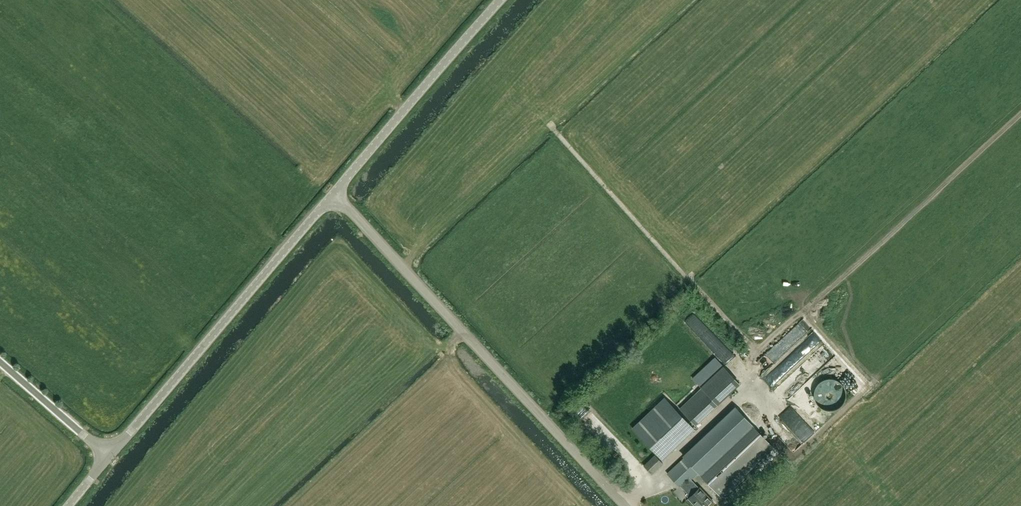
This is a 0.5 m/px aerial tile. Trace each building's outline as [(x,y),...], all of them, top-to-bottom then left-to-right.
[(795,326),(769,353),(778,362),(796,345),(803,353),(813,344),(795,326)] [(714,359),(692,379),(698,385),(700,387),(723,365),(715,357),(714,359)] [(743,360),(737,367),(747,375),(753,368),(743,360)] [(765,368),(768,374),(777,369),(773,363),(765,368)] [(805,377),(813,370),(809,364),(801,371),(805,377)] [(814,394),(814,395),(814,396),(814,397),(814,398),(815,399),(815,400),(815,401),(816,402),(817,403),(817,404),(818,405),(819,406),(819,407),(820,407),(821,408),(822,409),(824,410),(826,410),(828,411),(829,411),(830,411),(832,411),(833,410),(835,410),(836,409),(837,409),(839,408),(840,407),(841,406),(842,405),(843,404),(844,403),(845,401),(845,399),(845,398),(846,397),(846,396),(846,395),(846,394),(846,393),(845,392),(845,391),(845,389),(844,388),(844,387),(843,386),(843,385),(842,385),(841,384),(841,383),(840,382),(839,382),(838,381),(836,380),(834,379),(833,379),(831,379),(830,379),(828,379),(826,379),(824,380),(822,381),(821,381),(820,382),(819,383),(819,384),(818,384),(817,385),(816,386),(816,387),(815,388),(815,389),(815,390),(814,392),(814,393),(814,394)] [(698,392),(680,410),(695,425),(717,404),(704,391),(700,394),(698,392)] [(634,427),(661,457),(694,428),(667,397),(634,427)] [(734,427),(742,435),(700,474),(721,497),(774,448),(752,425),(745,417),(734,427)] [(699,488),(691,480),(738,435),(723,420),(666,474),(681,489),(684,487),(691,495),(688,498),(696,505),(711,505),(714,503),(700,487),(699,488)] [(655,455),(644,466),(652,475),(664,464),(655,455)]
